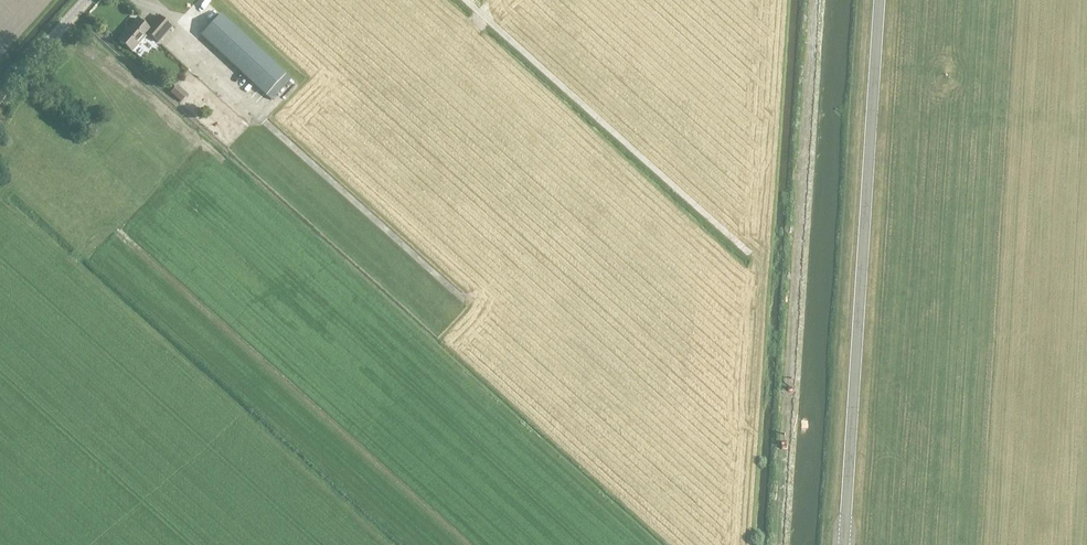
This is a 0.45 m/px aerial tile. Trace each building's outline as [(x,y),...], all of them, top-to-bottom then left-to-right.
[(271,101),(284,87),(287,91),(295,83),(291,80),(221,15),(201,36),(271,101)] [(131,53),(149,34),(158,42),(170,28),(158,17),(148,29),(137,19),(118,40),(131,53)] [(192,84),(197,78),(190,72),(184,78),(192,84)] [(171,93),(183,101),(189,92),(177,84),(171,93)]
